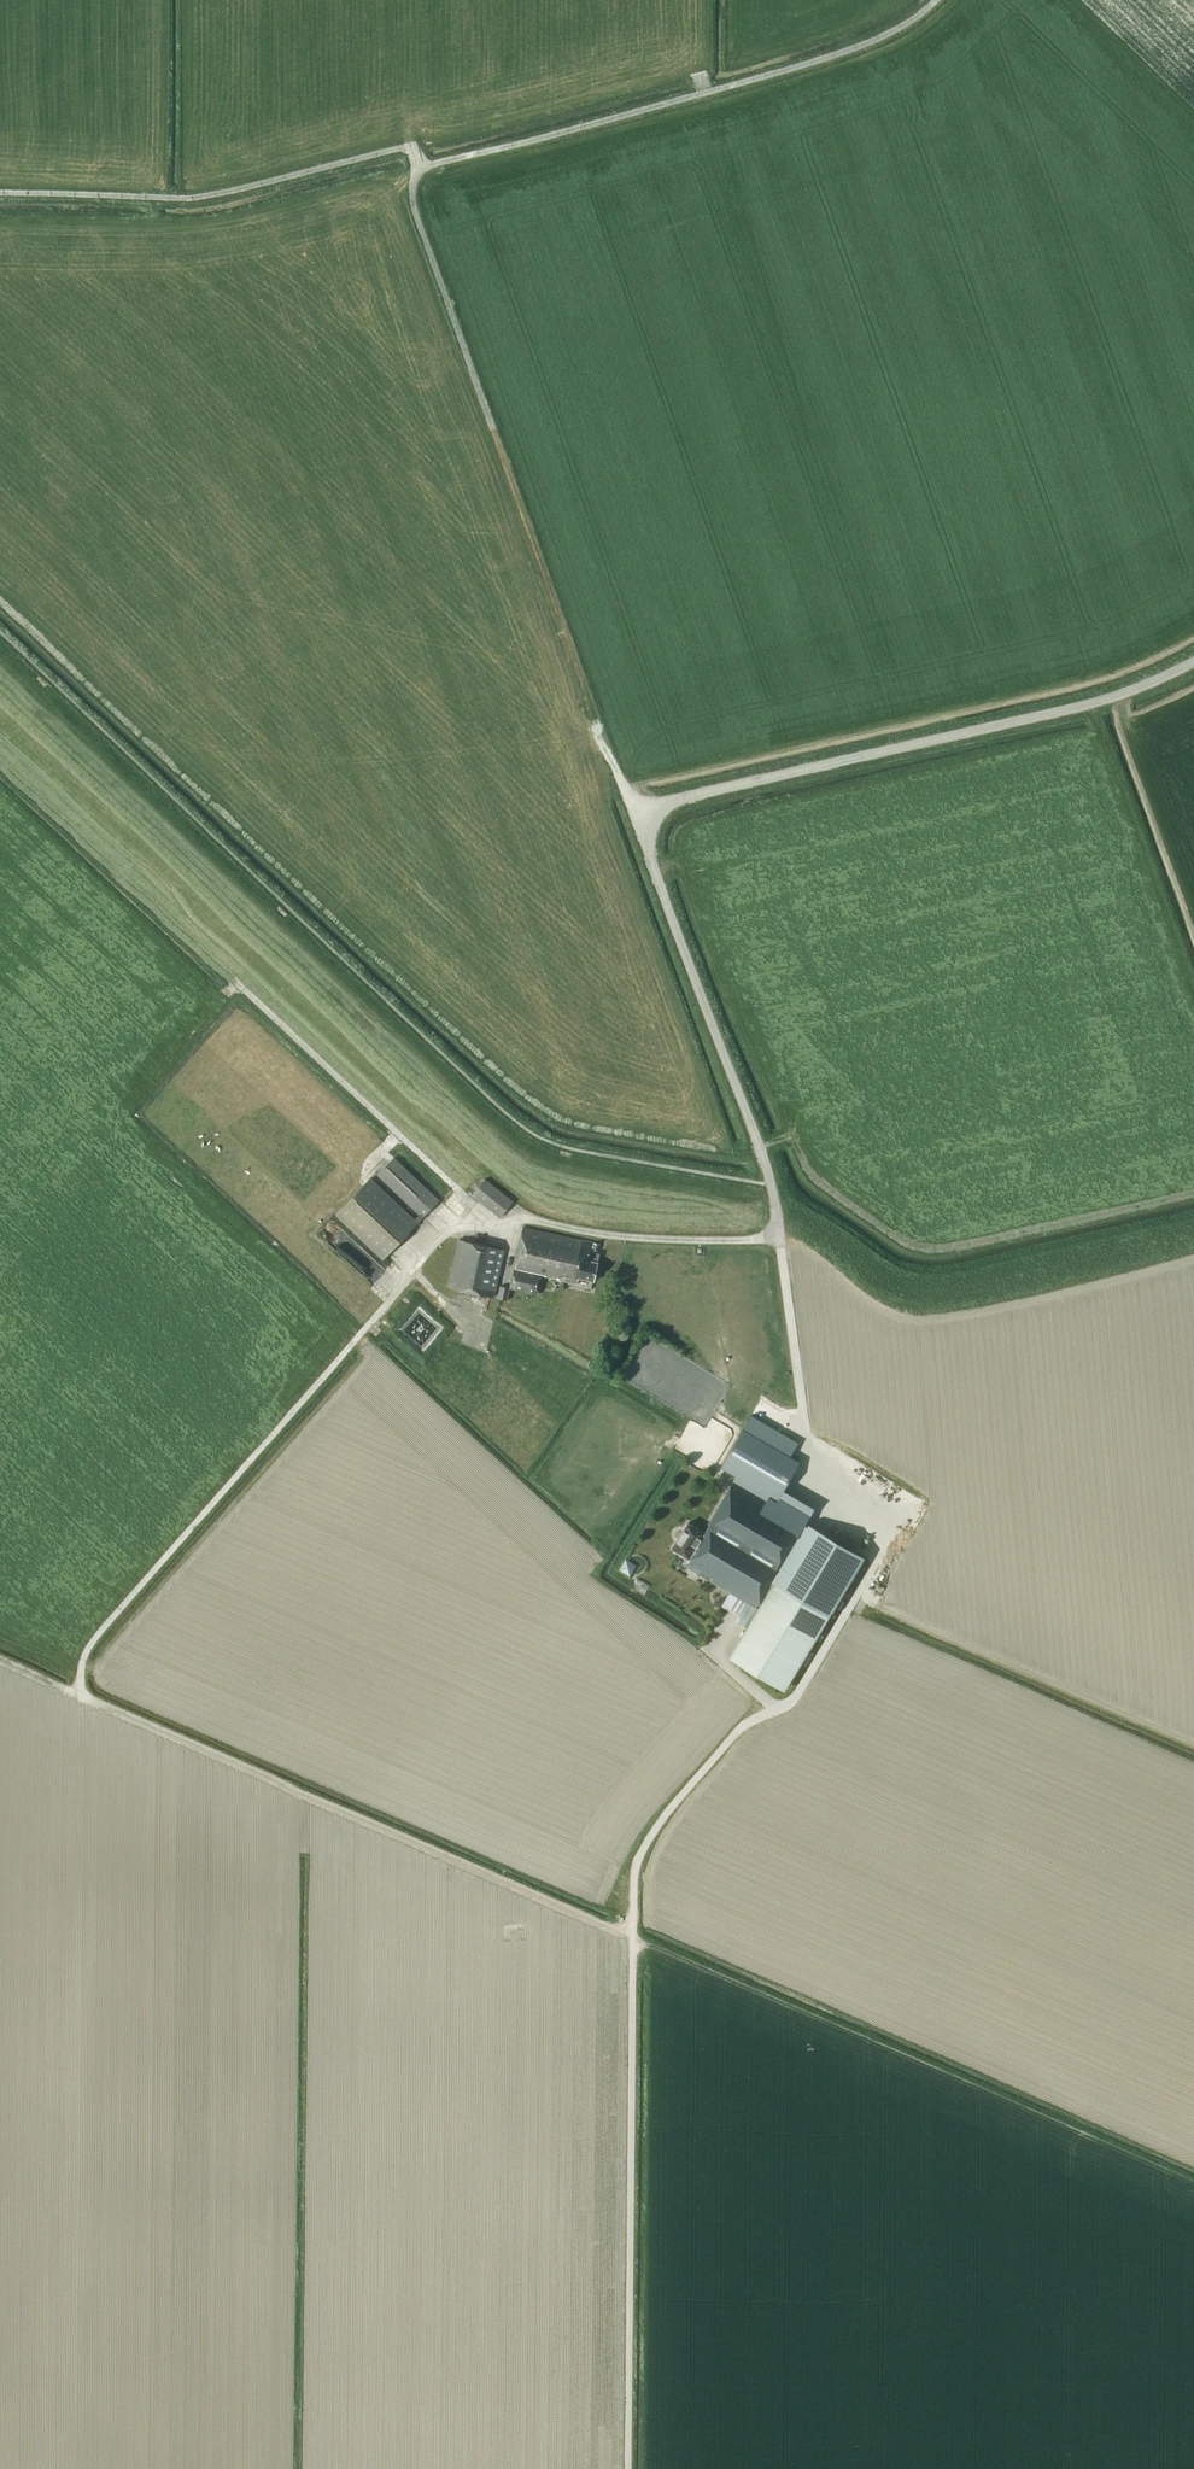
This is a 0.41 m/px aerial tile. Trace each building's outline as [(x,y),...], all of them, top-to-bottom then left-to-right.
[(378,1175),(419,1214),(415,1219),(372,1177),(336,1214),(383,1260),(419,1223),(423,1217),(439,1200),(394,1157),(378,1175)] [(500,1217),(513,1201),(485,1179),(472,1195),(500,1217)] [(593,1249),(597,1250),(599,1243),(594,1242),(523,1227),(510,1288),(539,1294),(543,1276),(577,1283),(578,1277),(594,1280),(597,1262),(599,1253),(592,1251),(593,1249)] [(494,1297),(504,1249),(459,1239),(448,1286),(494,1297)] [(507,1300),(510,1288),(501,1285),(498,1298),(507,1300)] [(800,1462),(745,1428),(722,1465),(777,1499),(800,1462)] [(756,1607),(789,1552),(806,1524),(733,1482),(709,1523),(710,1524),(705,1532),(688,1523),(672,1548),(689,1558),(685,1565),(756,1607)] [(809,1525),(774,1582),(729,1656),(785,1690),(865,1559),(809,1525)] [(635,1575),(641,1564),(631,1558),(624,1569),(635,1575)]
